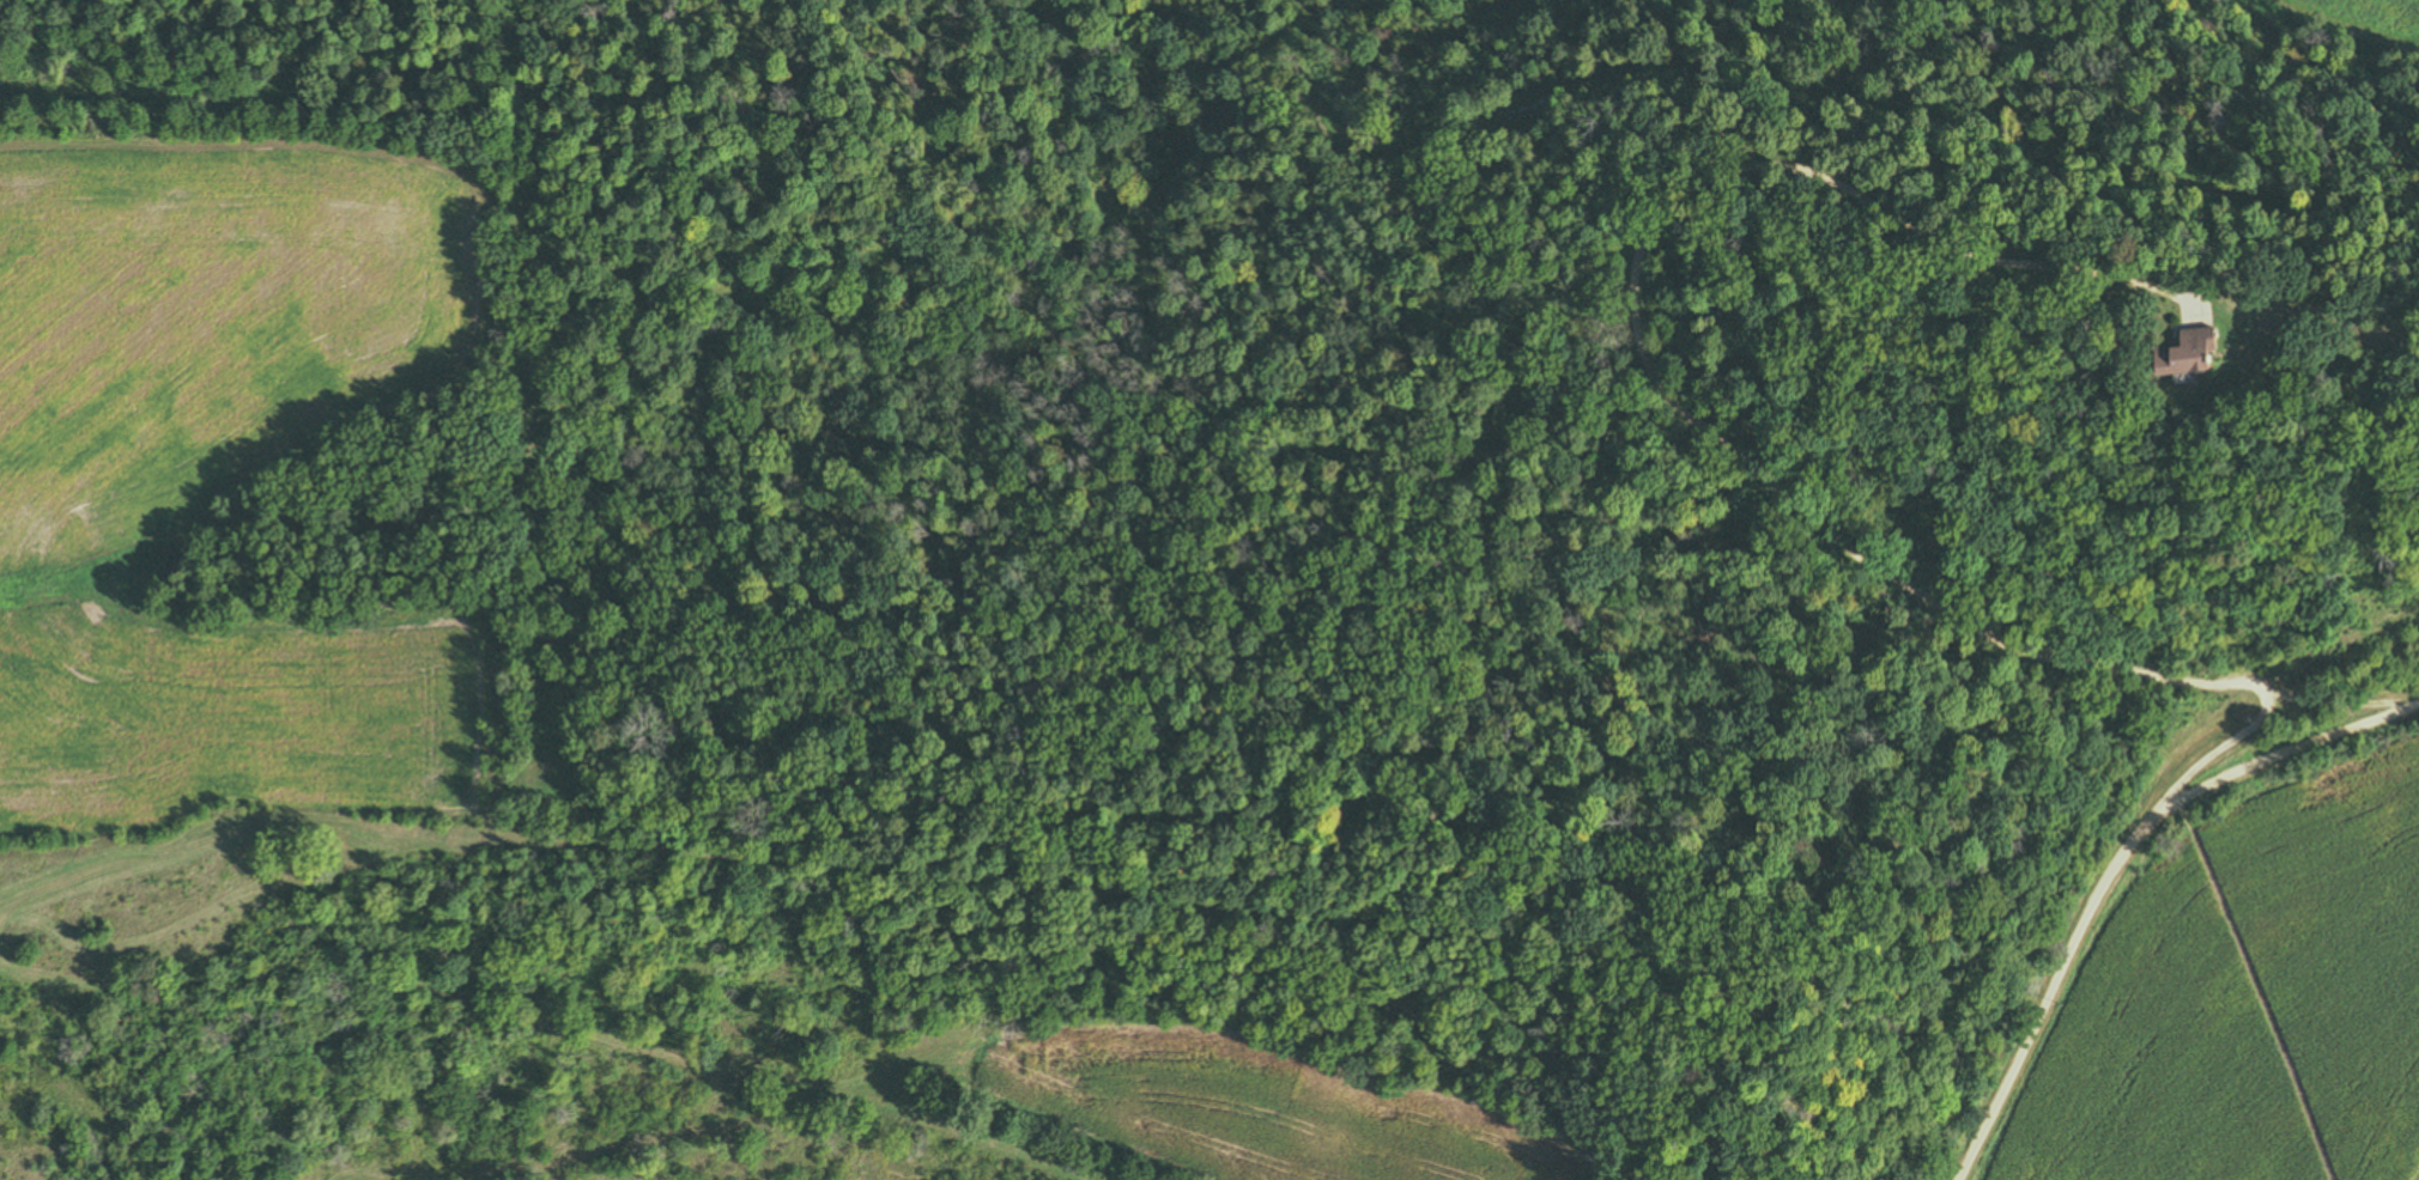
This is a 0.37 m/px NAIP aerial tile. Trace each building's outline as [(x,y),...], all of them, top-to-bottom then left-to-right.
[(2224,327),(2188,332),(2190,347),(2166,352),(2170,377),(2230,367),(2224,327)]
